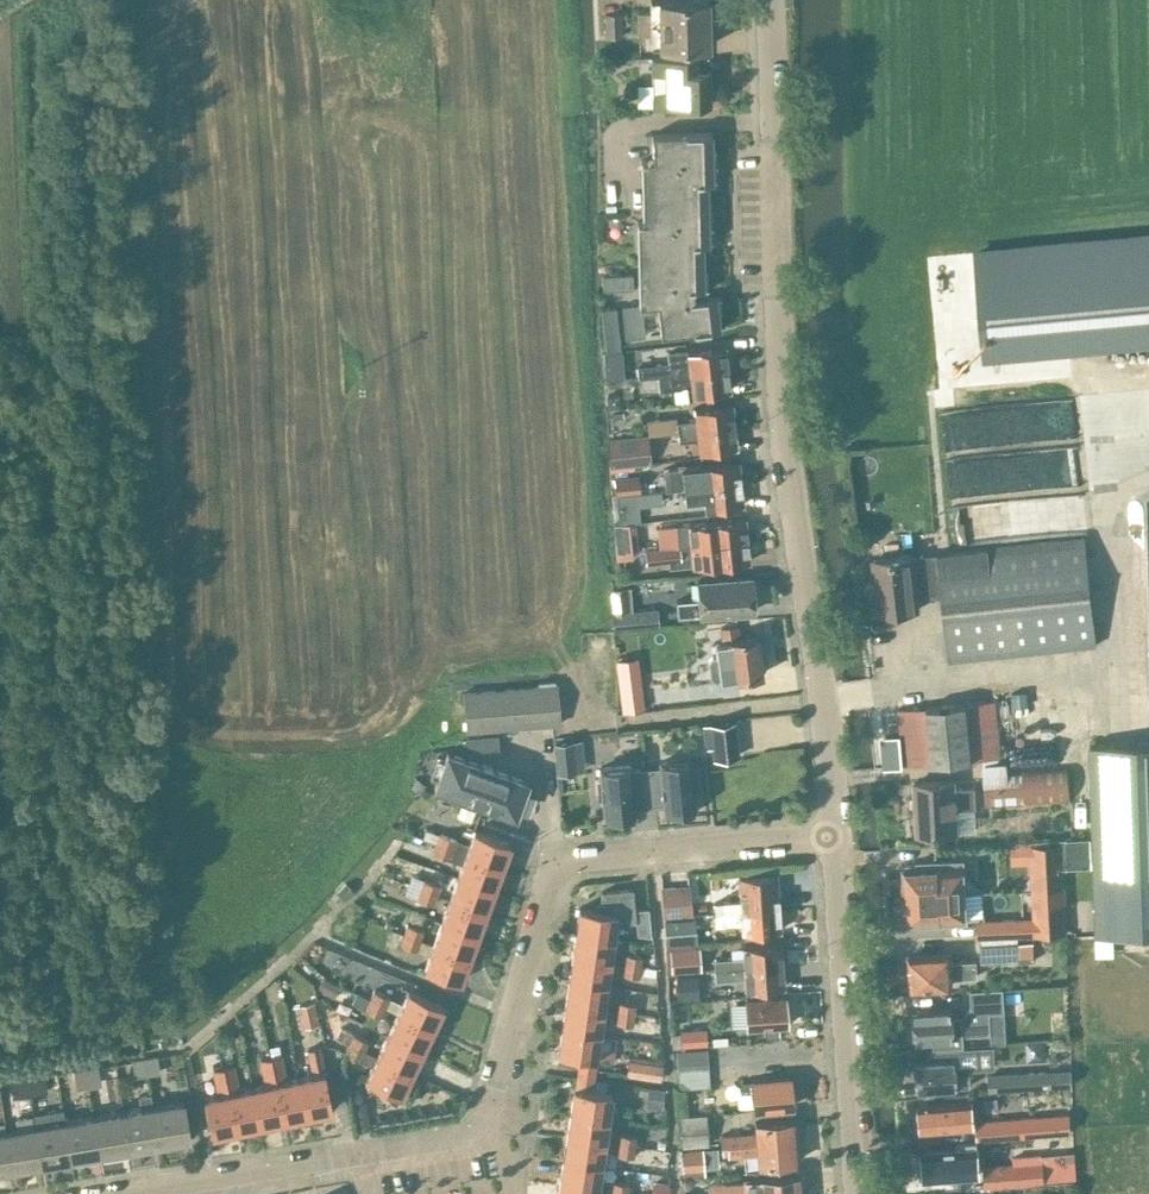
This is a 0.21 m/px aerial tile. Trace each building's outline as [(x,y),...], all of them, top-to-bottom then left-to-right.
[(709,0),(652,0),(652,11),(639,11),(639,34),(652,34),(652,46),(710,45),(709,0)] [(622,12),(604,12),(604,35),(623,35),(622,12)] [(697,70),(697,56),(652,57),(653,106),(710,104),(709,69),(697,70)] [(712,133),(712,132),(652,133),(653,159),(641,159),(643,220),(637,220),(639,303),(622,305),(626,337),(645,335),(643,314),(658,312),(661,333),(721,327),(721,325),(718,326),(715,297),(721,296),(720,294),(707,296),(706,287),(708,287),(708,285),(701,285),(699,242),(709,242),(709,241),(706,241),(706,225),(713,225),(713,224),(706,224),(705,181),(713,181),(713,179),(711,179),(710,164),(717,164),(717,162),(710,162),(709,133),(712,133)] [(976,252),(985,351),(1063,344),(1148,336),(1148,236),(976,252)] [(622,274),(623,289),(633,289),(632,273),(622,274)] [(602,289),(613,289),(612,274),(602,274),(602,289)] [(613,289),(623,289),(622,274),(612,274),(613,289)] [(601,308),(602,318),(617,316),(615,306),(601,308)] [(618,326),(617,316),(602,318),(603,328),(618,326)] [(604,338),(619,337),(618,326),(603,328),(604,338)] [(619,337),(604,338),(605,349),(620,347),(619,337)] [(725,346),(687,349),(689,362),(671,364),(672,373),(728,367),(725,346)] [(603,352),(605,378),(624,377),(622,350),(603,352)] [(672,373),(658,374),(641,376),(639,376),(640,391),(681,387),(685,383),(691,382),(692,393),(730,389),(728,367),(672,373)] [(677,420),(678,431),(735,425),(732,403),(694,408),(695,418),(677,420)] [(664,433),(678,431),(677,420),(677,418),(650,421),(652,434),(664,433)] [(737,446),(735,425),(678,431),(679,440),(697,439),(698,450),(737,446)] [(648,435),(609,439),(612,466),(651,462),(648,435)] [(685,487),(741,481),(738,460),(701,464),(701,465),(664,469),(666,489),(685,487)] [(615,477),(616,495),(637,493),(639,493),(638,475),(615,477)] [(743,503),(741,481),(685,487),(686,498),(704,496),(706,507),(743,503)] [(639,493),(637,493),(639,505),(662,502),(661,490),(641,492),(639,493)] [(661,531),(663,548),(681,547),(680,546),(748,539),(745,517),(677,524),(678,529),(661,531)] [(632,550),(629,522),(620,523),(614,524),(617,552),(632,550)] [(1096,643),(1085,536),(873,559),(879,612),(918,608),(917,597),(941,594),(947,659),(1096,643)] [(670,561),(671,568),(750,560),(748,539),(680,546),(681,547),(682,560),(670,561)] [(682,560),(681,547),(663,548),(645,550),(646,563),(670,561),(682,560)] [(752,589),(751,577),(699,581),(701,597),(676,599),(677,616),(753,610),(753,608),(757,604),(757,592),(752,589)] [(631,609),(613,611),(614,627),(659,623),(658,607),(631,609)] [(721,626),(723,640),(715,641),(717,655),(713,656),(709,661),(711,676),(715,679),(762,673),(757,635),(738,638),(736,624),(721,626)] [(555,684),(555,680),(539,681),(540,686),(464,692),(467,730),(561,722),(558,684),(555,684)] [(1028,705),(1027,690),(1011,691),(1013,707),(1028,705)] [(621,695),(623,711),(652,708),(650,692),(621,695)] [(902,734),(881,736),(884,767),(905,765),(983,758),(999,757),(994,701),(900,709),(902,734)] [(740,758),(736,721),(715,724),(719,760),(740,758)] [(498,732),(490,733),(491,747),(499,747),(498,732)] [(484,748),(491,747),(490,733),(483,734),(484,748)] [(476,748),(475,734),(467,735),(468,749),(476,748)] [(476,748),(484,748),(483,734),(475,734),(476,748)] [(576,770),(572,738),(555,740),(559,771),(576,770)] [(1091,744),(1097,934),(1148,932),(1148,742),(1091,744)] [(440,757),(433,775),(437,776),(437,777),(435,785),(516,814),(519,806),(523,807),(530,789),(525,788),(528,779),(447,750),(444,758),(440,757)] [(661,767),(646,768),(649,805),(665,803),(666,814),(694,811),(694,805),(695,805),(690,758),(660,761),(661,767)] [(1008,768),(1007,761),(984,763),(987,808),(1071,801),(1068,763),(1008,768)] [(634,806),(649,805),(646,768),(631,770),(630,764),(600,767),(602,780),(598,780),(600,796),(603,796),(605,814),(607,814),(607,820),(636,817),(634,806)] [(419,791),(425,783),(417,777),(411,785),(419,791)] [(956,786),(955,779),(914,782),(918,833),(958,830),(957,808),(977,806),(976,785),(956,786)] [(460,805),(456,815),(471,820),(475,810),(460,805)] [(474,829),(466,852),(502,865),(510,842),(474,829)] [(440,832),(436,842),(453,848),(457,838),(440,832)] [(1032,838),(1034,886),(1061,885),(1058,836),(1032,838)] [(453,848),(436,842),(433,852),(450,858),(453,848)] [(466,852),(458,874),(494,887),(502,865),(466,852)] [(907,887),(908,893),(941,891),(940,879),(957,878),(957,882),(964,881),(963,860),(919,862),(920,869),(906,870),(906,874),(903,878),(904,884),(907,887)] [(723,911),(779,907),(776,872),(738,874),(740,900),(715,901),(715,911),(723,911)] [(494,887),(458,874),(449,898),(486,911),(494,887)] [(420,888),(438,894),(441,884),(423,877),(420,888)] [(346,882),(336,890),(344,899),(354,890),(346,882)] [(690,913),(688,885),(663,887),(665,915),(690,913)] [(1061,885),(1034,886),(1037,934),(1064,933),(1061,885)] [(580,906),(576,933),(614,938),(617,923),(636,921),(638,934),(652,936),(649,906),(635,908),(634,898),(633,887),(602,890),(599,909),(580,906)] [(438,894),(420,888),(416,898),(434,904),(438,894)] [(941,891),(908,893),(908,898),(905,902),(905,908),(909,911),(909,916),(922,915),(923,922),(965,919),(964,901),(942,903),(941,891)] [(449,898),(441,922),(477,935),(486,911),(449,898)] [(779,907),(723,911),(724,921),(741,920),(742,931),(780,929),(779,907)] [(701,938),(699,915),(667,918),(669,941),(701,938)] [(1023,920),(979,921),(979,936),(1024,934),(1023,920)] [(469,957),(477,935),(441,922),(433,944),(469,957)] [(424,929),(408,923),(404,934),(421,939),(424,929)] [(576,933),(572,955),(611,961),(614,938),(576,933)] [(417,949),(421,939),(404,934),(401,943),(417,949)] [(1019,958),(1018,942),(980,944),(981,960),(1019,958)] [(715,968),(727,968),(783,964),(781,943),(743,945),(744,956),(714,958),(715,968)] [(461,980),(469,957),(433,944),(425,967),(461,980)] [(667,950),(669,972),(676,971),(702,969),(700,946),(671,948),(671,950),(667,950)] [(623,963),(642,965),(643,955),(625,952),(623,963)] [(949,962),(948,953),(911,955),(912,970),(909,973),(910,979),(912,982),(913,986),(950,984),(949,977),(977,975),(976,960),(949,962)] [(572,955),(569,979),(607,985),(611,961),(572,955)] [(642,965),(623,963),(622,973),(640,976),(642,965)] [(783,964),(727,968),(728,979),(745,977),(746,988),(784,985),(783,964)] [(669,972),(671,999),(700,997),(698,974),(676,976),(676,971),(669,972)] [(565,1002),(604,1008),(607,985),(569,979),(565,1002)] [(370,997),(386,1005),(390,996),(374,989),(370,997)] [(409,989),(398,1011),(433,1027),(443,1005),(409,989)] [(787,1024),(785,996),(746,999),(748,1027),(787,1024)] [(386,1005),(370,997),(365,1008),(381,1016),(386,1005)] [(618,1000),(616,1010),(635,1013),(636,1003),(618,1000)] [(306,1025),(319,1022),(314,1001),(302,1004),(306,1025)] [(600,1032),(604,1008),(565,1002),(562,1027),(600,1032)] [(916,1038),(937,1037),(938,1046),(967,1045),(966,1035),(991,1033),(992,1043),(1008,1042),(1006,1013),(990,1014),(990,1005),(972,1006),(961,1016),(961,1018),(952,1018),(951,1007),(914,1010),(916,1038)] [(633,1024),(635,1013),(616,1010),(615,1021),(633,1024)] [(398,1011),(388,1033),(422,1049),(433,1027),(398,1011)] [(341,1026),(337,1035),(349,1041),(353,1032),(341,1026)] [(595,1068),(600,1032),(562,1027),(558,1051),(580,1054),(579,1066),(595,1068)] [(349,1041),(366,1049),(370,1040),(353,1032),(349,1041)] [(706,1045),(705,1032),(680,1034),(681,1047),(706,1045)] [(388,1033),(377,1055),(412,1071),(422,1049),(388,1033)] [(217,1049),(214,1034),(200,1046),(201,1053),(217,1049)] [(377,1055),(366,1049),(349,1041),(344,1051),(372,1065),(366,1078),(401,1094),(412,1071),(377,1055)] [(332,1108),(319,1046),(308,1048),(313,1073),(300,1076),(308,1113),(332,1108)] [(930,1050),(931,1058),(917,1059),(918,1064),(914,1067),(915,1073),(918,1076),(919,1088),(970,1085),(969,1068),(995,1067),(993,1046),(930,1050)] [(282,1053),(271,1055),(285,1118),(308,1113),(300,1076),(287,1079),(282,1053)] [(148,1074),(161,1072),(158,1054),(145,1057),(148,1074)] [(253,1086),(261,1123),(285,1118),(271,1055),(261,1058),(266,1083),(253,1086)] [(135,1076),(148,1074),(145,1057),(132,1059),(135,1076)] [(663,1064),(630,1058),(627,1074),(661,1079),(663,1064)] [(234,1063),(224,1065),(237,1128),(261,1123),(253,1086),(239,1088),(234,1063)] [(99,1065),(86,1067),(89,1084),(102,1082),(99,1065)] [(219,1093),(204,1096),(212,1133),(237,1128),(224,1065),(214,1067),(219,1093)] [(710,1085),(709,1066),(678,1069),(679,1088),(710,1085)] [(86,1067),(73,1069),(76,1087),(89,1084),(86,1067)] [(1019,1073),(991,1074),(992,1088),(1020,1087),(1069,1084),(1069,1070),(1019,1073)] [(48,1091),(45,1074),(28,1077),(30,1094),(48,1091)] [(574,1085),(570,1111),(609,1116),(613,1091),(592,1088),(594,1078),(578,1075),(577,1075),(576,1085),(574,1085)] [(791,1089),(790,1076),(750,1080),(753,1108),(792,1105),(792,1102),(796,1098),(795,1092),(791,1089)] [(13,1097),(30,1094),(28,1077),(10,1080),(13,1097)] [(665,1088),(649,1086),(647,1103),(663,1105),(665,1088)] [(141,1107),(123,1110),(130,1147),(159,1142),(153,1105),(151,1095),(139,1098),(141,1107)] [(970,1127),(968,1099),(930,1102),(930,1099),(927,1099),(927,1102),(920,1103),(920,1107),(917,1111),(918,1116),(921,1119),(922,1131),(970,1127)] [(183,1100),(153,1105),(159,1142),(189,1137),(183,1100)] [(35,1125),(42,1162),(71,1157),(65,1120),(63,1110),(46,1113),(48,1123),(35,1125)] [(100,1152),(130,1147),(123,1110),(94,1115),(100,1152)] [(570,1111),(567,1134),(606,1140),(609,1116),(570,1111)] [(710,1144),(707,1113),(680,1115),(682,1147),(710,1144)] [(13,1167),(42,1162),(35,1125),(34,1114),(17,1117),(19,1127),(7,1130),(13,1167)] [(94,1115),(65,1120),(71,1157),(100,1152),(94,1115)] [(1038,1135),(1036,1116),(977,1121),(978,1140),(1038,1135)] [(721,1135),(722,1145),(795,1139),(795,1133),(798,1130),(797,1123),(794,1120),(794,1118),(755,1122),(756,1132),(721,1135)] [(13,1167),(7,1130),(5,1121),(0,1122),(0,1169),(13,1167)] [(619,1132),(618,1143),(636,1146),(638,1135),(619,1132)] [(602,1164),(606,1140),(567,1134),(563,1158),(602,1164)] [(796,1145),(795,1139),(722,1145),(722,1146),(728,1146),(729,1155),(758,1153),(758,1163),(797,1160),(797,1158),(800,1155),(799,1148),(796,1145)] [(925,1167),(926,1178),(981,1174),(978,1140),(959,1142),(959,1147),(924,1150),(924,1155),(921,1158),(921,1164),(925,1167)] [(616,1153),(634,1156),(636,1146),(618,1143),(616,1153)] [(704,1167),(703,1147),(682,1149),(684,1169),(704,1167)] [(1014,1164),(984,1167),(986,1186),(1044,1181),(1042,1154),(1014,1156),(1014,1164)] [(560,1183),(599,1188),(602,1164),(563,1158),(560,1183)] [(710,1193),(800,1193),(799,1189),(802,1186),(802,1179),(798,1176),(798,1174),(709,1182),(710,1193)] [(612,1180),(611,1190),(629,1192),(630,1182),(612,1180)] [(670,1183),(668,1183),(653,1181),(651,1193),(669,1193),(670,1183)] [(558,1193),(607,1193),(608,1190),(599,1188),(560,1183),(558,1193)]
